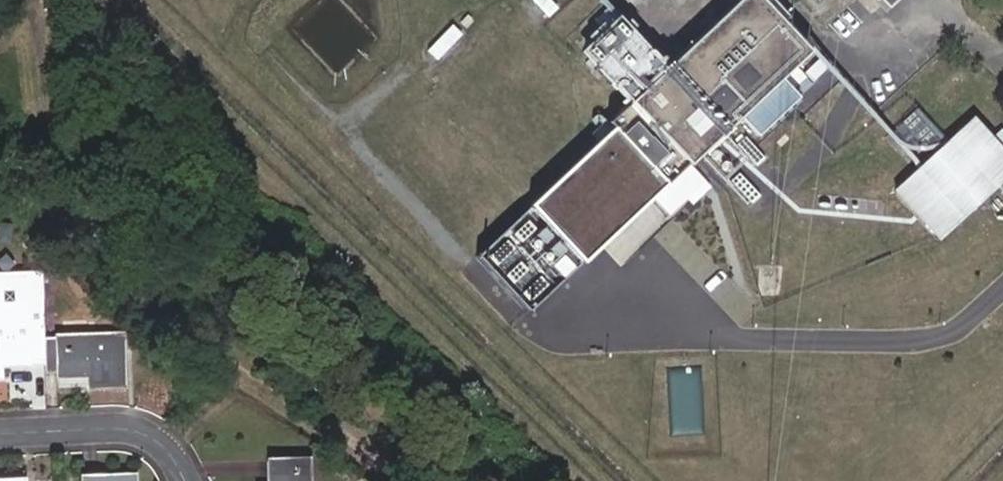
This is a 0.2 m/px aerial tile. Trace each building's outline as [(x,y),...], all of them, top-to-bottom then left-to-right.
[(614,15),(566,58),(613,106),(596,123),(601,128),(471,253),(527,310),(601,239),(620,259),(692,190),(668,165),(733,103),(752,123),(783,93),(764,74),(788,51),(738,0),(731,0),(662,67),(614,15)] [(879,9),(889,0),(871,0),(879,9)] [(891,190),(935,236),(1002,171),(1002,160),(965,119),(891,190)] [(0,275),(0,365),(30,363),(27,274),(0,275)] [(112,336),(30,339),(30,361),(31,377),(78,374),(78,392),(114,390),(112,336)] [(295,451),(262,453),(261,480),(297,480),(295,451)] [(117,473),(63,475),(63,480),(117,480),(117,473)]
